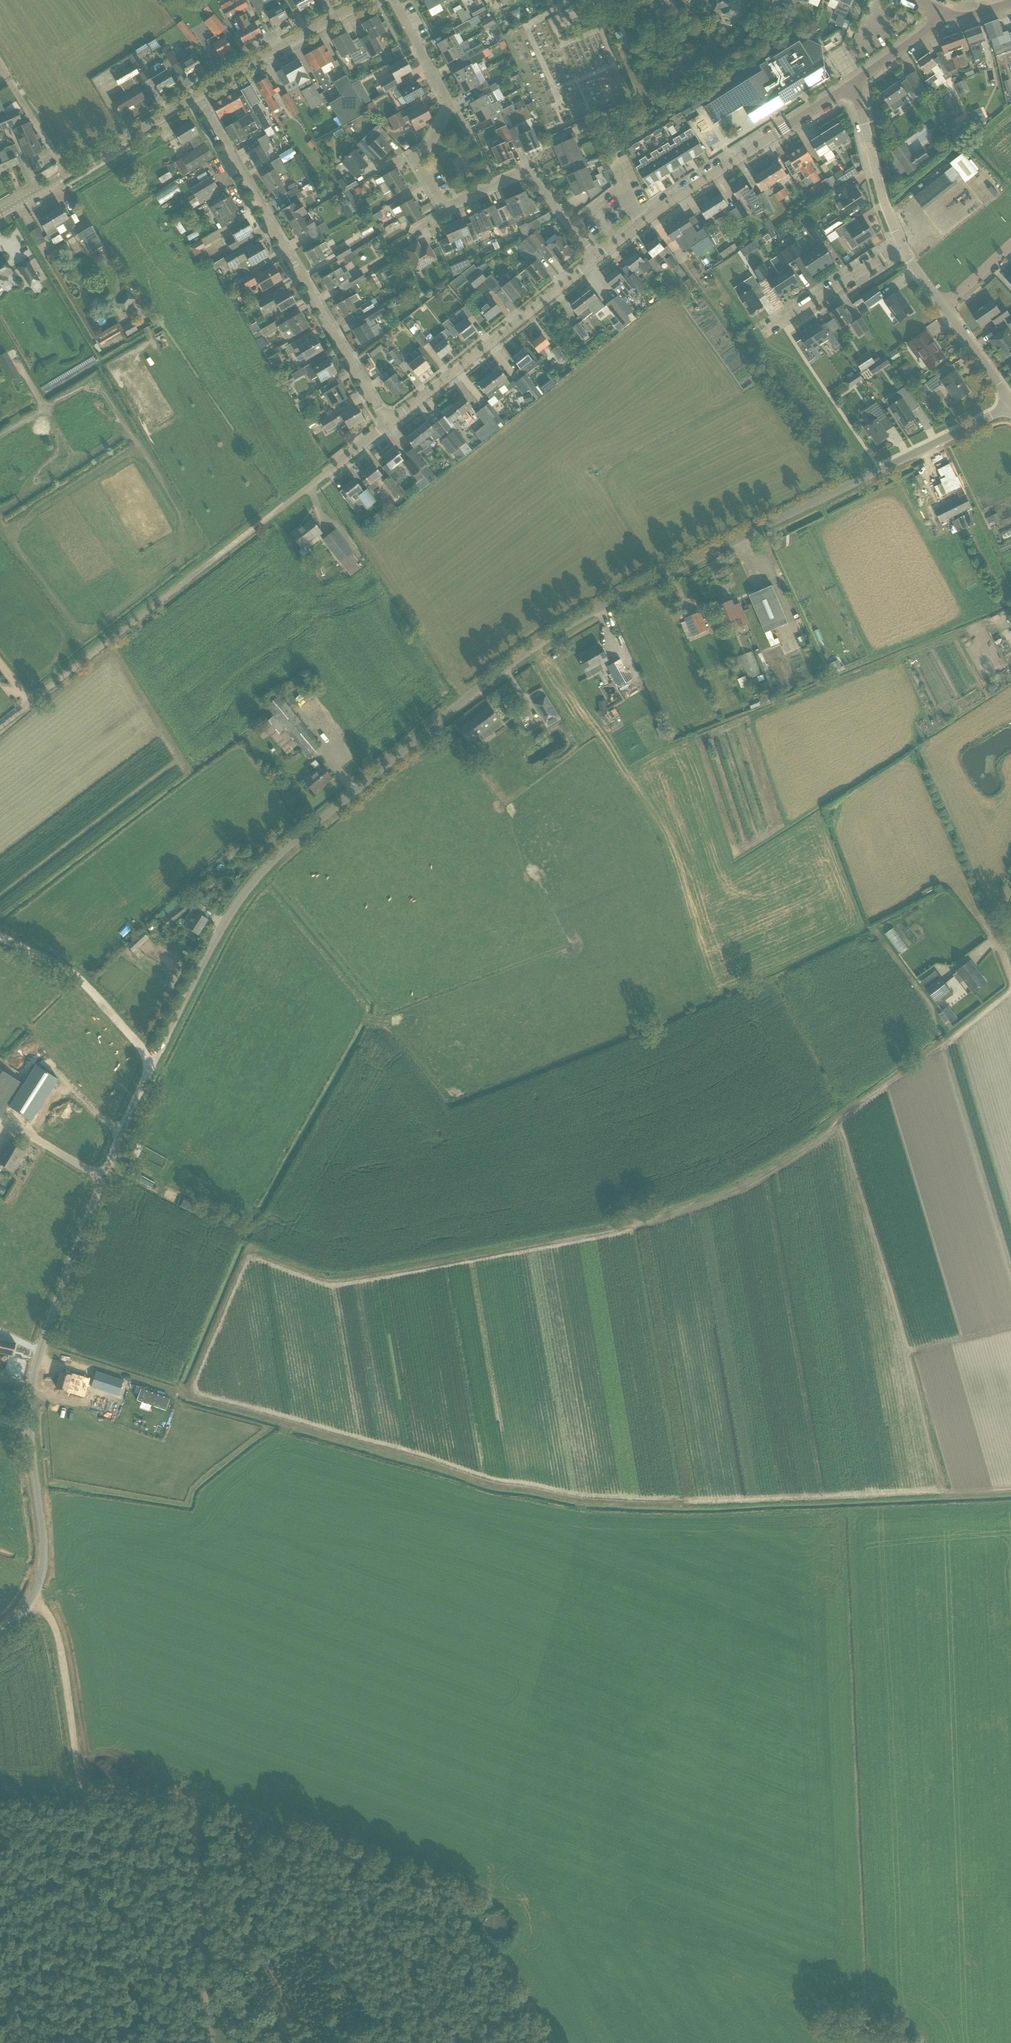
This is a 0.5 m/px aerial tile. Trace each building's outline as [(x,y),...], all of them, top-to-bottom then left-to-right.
[(237,12),(248,7),(244,0),(242,0),(240,1),(240,0),(232,0),(230,1),(233,5),(237,12)] [(250,1),(257,14),(264,10),(266,14),(268,17),(273,26),(287,19),(282,10),(280,6),(279,7),(276,0),(252,0),(250,1)] [(295,3),(300,11),(313,4),(311,0),(293,0),(295,3)] [(437,5),(446,0),(423,0),(428,10),(437,5)] [(741,16),(744,9),(742,8),(746,0),(718,0),(713,11),(730,18),(731,14),(739,17),(739,15),(741,16)] [(839,2),(834,14),(846,19),(851,7),(854,0),(835,0),(839,2)] [(237,12),(233,5),(222,10),(227,18),(237,12)] [(484,5),(471,12),(473,17),(486,10),(484,5)] [(462,8),(456,12),(462,24),(472,18),(468,10),(464,12),(462,8)] [(254,22),(251,24),(245,14),(240,17),(253,41),(262,36),(254,22)] [(214,15),(204,23),(215,36),(206,40),(209,46),(211,45),(214,51),(215,50),(219,57),(232,50),(227,42),(225,38),(229,35),(225,29),(214,15)] [(491,16),(481,22),(485,30),(496,24),(491,16)] [(236,32),(239,37),(244,46),(253,41),(240,17),(235,20),(240,30),(236,32)] [(376,17),(362,25),(368,36),(361,40),(371,57),(382,51),(375,38),(384,32),(376,17)] [(472,18),(462,24),(453,29),(456,35),(454,36),(453,35),(437,44),(442,54),(458,45),(463,42),(459,34),(472,26),(471,24),(477,21),(474,17),(472,18)] [(785,17),(782,25),(790,28),(793,20),(785,17)] [(984,25),(989,41),(999,56),(1010,52),(1010,33),(1004,36),(999,20),(984,25)] [(182,21),(177,25),(185,35),(190,31),(182,21)] [(190,21),(185,24),(196,39),(201,36),(190,21)] [(496,25),(490,28),(498,43),(504,39),(496,25)] [(980,26),(965,32),(968,41),(975,60),(985,57),(982,49),(980,43),(986,41),(984,36),(980,26)] [(832,51),(849,40),(843,31),(826,41),(832,51)] [(951,36),(962,68),(968,65),(962,49),(967,47),(965,41),(962,32),(951,36)] [(332,41),(337,49),(341,58),(349,54),(355,65),(369,58),(363,47),(358,38),(351,42),(346,33),(332,41)] [(944,51),(936,54),(938,57),(948,73),(949,72),(957,70),(962,68),(951,36),(940,40),(944,51)] [(146,69),(141,60),(140,61),(139,60),(152,52),(151,51),(160,46),(158,43),(155,38),(155,39),(126,56),(132,66),(133,65),(138,73),(143,82),(151,77),(146,69)] [(763,71),(704,108),(714,125),(737,110),(737,111),(738,111),(737,110),(743,107),(746,112),(747,112),(754,124),(776,110),(817,85),(818,85),(817,85),(830,77),(826,70),(824,59),(823,55),(822,46),(810,40),(802,45),(800,41),(760,66),(763,71)] [(462,51),(469,46),(466,41),(463,42),(458,45),(442,54),(447,64),(464,55),(462,51)] [(504,41),(500,43),(503,50),(508,47),(504,41)] [(466,52),(469,58),(483,51),(484,50),(481,44),(466,52)] [(324,45),(305,56),(310,65),(324,91),(331,88),(320,68),(333,61),(329,54),(324,45)] [(172,52),(171,52),(168,46),(161,50),(163,53),(164,53),(168,60),(168,61),(171,66),(178,62),(172,52)] [(201,68),(195,60),(188,47),(182,51),(187,59),(179,64),(187,76),(201,68)] [(453,74),(458,84),(474,75),(481,72),(476,63),(486,57),(483,51),(469,58),(473,65),(470,66),(470,65),(453,74)] [(929,54),(918,62),(929,79),(926,82),(929,86),(942,76),(943,76),(945,80),(946,80),(951,77),(948,73),(938,57),(934,61),(929,54)] [(507,66),(513,62),(510,56),(504,60),(507,66)] [(165,69),(171,66),(168,61),(168,60),(160,65),(159,64),(157,64),(154,66),(153,67),(153,69),(155,70),(156,71),(157,71),(160,75),(152,80),(160,92),(161,92),(162,92),(167,89),(167,88),(174,84),(165,69)] [(282,69),(276,73),(284,86),(287,93),(298,87),(300,89),(311,83),(309,81),(306,74),(298,60),(281,69),(282,69)] [(392,74),(379,82),(385,93),(392,89),(402,84),(399,78),(410,71),(404,60),(395,65),(389,68),(392,74)] [(997,64),(999,71),(1008,68),(1007,62),(997,64)] [(113,102),(116,106),(117,109),(116,109),(117,111),(118,110),(121,115),(128,112),(128,109),(144,98),(131,77),(138,73),(133,65),(132,66),(114,77),(119,85),(120,84),(124,92),(119,95),(120,97),(113,102)] [(974,74),(971,67),(963,70),(966,77),(974,74)] [(519,71),(511,75),(513,80),(516,79),(521,76),(519,71)] [(486,80),(485,81),(481,72),(474,75),(458,84),(464,94),(473,89),(476,94),(489,87),(486,80)] [(882,94),(886,100),(885,101),(887,105),(888,104),(890,106),(890,105),(894,111),(904,104),(900,98),(907,94),(904,90),(911,85),(916,95),(923,91),(913,73),(907,77),(908,79),(900,85),(899,83),(882,94)] [(342,127),(367,113),(363,107),(363,106),(358,98),(346,75),(333,82),(341,96),(329,104),(342,127)] [(525,75),(519,78),(523,84),(529,81),(525,75)] [(267,78),(256,84),(261,93),(272,112),(279,108),(275,101),(273,102),(270,96),(279,91),(276,85),(272,87),(267,78)] [(403,96),(406,103),(423,94),(417,83),(411,86),(408,80),(402,84),(392,89),(397,99),(403,96)] [(241,91),(249,104),(253,113),(260,124),(264,130),(270,127),(263,114),(257,103),(260,102),(251,86),(241,91)] [(497,87),(495,86),(494,86),(490,88),(489,87),(476,94),(478,99),(469,104),(475,114),(497,101),(493,93),(497,91),(497,89),(497,87)] [(323,103),(320,97),(315,89),(310,87),(301,92),(311,110),(323,103)] [(939,91),(933,94),(937,103),(943,101),(939,91)] [(242,106),(236,94),(235,93),(226,97),(228,102),(227,103),(228,105),(223,108),(225,112),(227,111),(228,113),(242,106)] [(281,97),(293,117),(298,113),(287,93),(281,97)] [(367,93),(358,98),(363,106),(363,105),(371,101),(367,93)] [(1002,114),(1010,104),(1010,101),(1003,93),(992,104),(1002,114)] [(225,115),(228,113),(227,111),(225,112),(223,108),(228,105),(227,103),(228,102),(226,97),(212,105),(222,123),(228,120),(225,115)] [(525,105),(522,100),(514,104),(517,109),(525,105)] [(511,105),(502,109),(498,101),(497,101),(475,114),(480,123),(499,113),(502,118),(515,111),(511,105)] [(3,129),(21,121),(16,110),(6,115),(0,102),(0,123),(3,129)] [(372,102),(363,107),(367,113),(368,114),(376,110),(372,102)] [(531,103),(527,105),(530,112),(536,109),(533,102),(532,102),(531,103)] [(253,113),(249,104),(243,108),(248,116),(253,113)] [(932,124),(942,116),(932,104),(923,111),(932,124)] [(388,118),(390,122),(395,131),(405,125),(404,123),(409,120),(415,131),(426,125),(424,122),(431,118),(424,106),(416,110),(402,118),(399,112),(388,118)] [(979,109),(970,113),(977,126),(986,122),(979,109)] [(260,124),(253,113),(248,116),(225,128),(234,146),(251,137),(249,134),(258,130),(256,126),(260,124)] [(971,119),(952,130),(955,137),(965,132),(965,134),(967,133),(968,135),(970,133),(970,132),(976,129),(971,119)] [(189,141),(195,150),(205,145),(190,120),(172,131),(181,145),(189,141)] [(588,120),(583,123),(585,129),(591,126),(588,120)] [(40,152),(36,143),(28,124),(15,130),(28,158),(40,152)] [(821,136),(831,151),(850,138),(840,124),(821,136)] [(506,143),(512,141),(508,130),(506,125),(504,126),(495,130),(501,144),(491,148),(498,165),(513,158),(506,143)] [(512,141),(514,144),(516,148),(522,145),(525,153),(539,147),(535,137),(531,130),(525,133),(521,125),(508,130),(512,141)] [(362,140),(356,145),(370,161),(376,155),(380,159),(391,149),(387,144),(391,139),(385,132),(380,127),(372,134),(369,137),(374,142),(368,147),(362,140)] [(336,139),(344,134),(341,129),(333,134),(336,139)] [(686,136),(682,139),(694,158),(705,151),(691,129),(684,133),(686,136)] [(557,157),(577,148),(573,138),(576,137),(573,132),(566,136),(568,140),(553,147),(557,157)] [(256,167),(264,162),(268,160),(263,152),(266,152),(268,151),(269,149),(269,146),(268,144),(270,143),(266,135),(262,137),(253,142),(256,148),(247,153),(256,167)] [(671,146),(682,165),(694,158),(682,139),(680,136),(673,140),(675,143),(671,146)] [(810,143),(814,148),(824,164),(828,162),(824,155),(831,151),(821,136),(810,143)] [(312,139),(306,144),(312,150),(317,144),(312,139)] [(405,141),(401,144),(405,149),(409,145),(405,141)] [(671,172),(682,165),(671,146),(668,143),(662,147),(664,150),(659,153),(671,172)] [(905,144),(893,152),(909,175),(931,160),(923,148),(913,156),(905,144)] [(213,158),(205,145),(195,150),(174,163),(182,177),(213,158)] [(810,162),(813,160),(805,146),(796,152),(811,175),(816,172),(810,162)] [(1,172),(18,165),(14,156),(12,152),(10,147),(0,151),(0,171),(1,172)] [(577,160),(579,165),(586,162),(584,157),(582,158),(577,148),(557,157),(562,167),(577,160)] [(648,160),(660,179),(671,172),(659,153),(657,149),(651,153),(653,157),(648,160)] [(367,165),(361,158),(354,151),(341,163),(355,177),(367,165)] [(810,176),(811,175),(796,152),(787,157),(796,171),(800,168),(806,178),(803,180),(807,186),(813,182),(810,176)] [(963,154),(951,163),(963,179),(966,182),(978,173),(963,154)] [(648,187),(660,179),(648,160),(646,156),(639,160),(642,164),(636,167),(648,187)] [(282,184),(278,178),(287,173),(279,158),(267,165),(271,172),(262,177),(270,191),(282,184)] [(566,176),(570,186),(590,178),(586,168),(588,166),(586,162),(579,165),(581,169),(566,176)] [(607,162),(601,164),(604,171),(610,169),(607,162)] [(787,175),(784,171),(779,163),(766,171),(774,183),(787,175)] [(378,186),(381,190),(402,178),(396,168),(382,177),(385,182),(378,186)] [(842,170),(834,175),(837,179),(845,175),(842,170)] [(158,178),(161,183),(172,177),(169,171),(158,178)] [(753,179),(759,187),(761,191),(774,183),(766,171),(753,179)] [(949,171),(914,198),(924,210),(958,183),(949,171)] [(836,180),(839,185),(849,178),(846,174),(845,175),(837,179),(836,180)] [(828,179),(834,188),(839,185),(836,180),(833,176),(828,179)] [(186,208),(197,201),(200,205),(220,192),(211,177),(190,190),(193,194),(182,201),(186,208)] [(344,193),(348,190),(357,185),(353,179),(347,182),(343,177),(337,181),(344,193)] [(408,188),(402,178),(381,190),(383,194),(389,191),(393,196),(408,188)] [(597,180),(592,182),(590,178),(570,186),(575,196),(587,191),(590,199),(602,191),(597,180)] [(161,193),(168,204),(189,189),(181,179),(161,193)] [(823,195),(833,188),(827,179),(821,182),(823,186),(819,189),(823,195)] [(732,190),(738,199),(744,196),(747,202),(757,218),(765,213),(756,196),(753,189),(751,191),(744,181),(732,190)] [(293,183),(287,187),(289,192),(296,188),(293,183)] [(842,209),(845,208),(849,215),(866,204),(858,191),(853,194),(852,194),(850,192),(851,191),(846,184),(835,191),(842,201),(838,204),(838,206),(840,209),(842,209)] [(812,194),(818,191),(815,186),(809,189),(812,194)] [(293,204),(282,211),(289,223),(300,217),(306,213),(298,199),(301,197),(296,188),(289,192),(285,194),(290,203),(292,203),(293,204)] [(780,192),(784,198),(788,196),(784,189),(780,192)] [(527,212),(529,215),(530,215),(539,211),(540,211),(530,199),(528,200),(525,192),(515,197),(523,214),(527,212)] [(780,201),(784,198),(780,192),(775,194),(780,201)] [(316,193),(312,195),(315,200),(314,201),(317,206),(323,203),(320,198),(319,198),(316,193)] [(770,218),(776,215),(764,193),(757,196),(767,214),(768,214),(770,218)] [(718,213),(729,206),(722,195),(710,202),(718,213)] [(222,227),(229,223),(237,218),(233,212),(237,210),(230,197),(225,200),(225,199),(223,201),(221,203),(218,204),(211,209),(222,227)] [(501,208),(509,225),(517,222),(519,221),(519,220),(518,217),(518,216),(523,214),(515,197),(505,201),(507,205),(501,208)] [(398,220),(419,207),(414,198),(392,210),(395,215),(398,220)] [(735,204),(737,208),(742,217),(743,219),(749,215),(740,200),(735,204)] [(346,202),(339,206),(347,219),(353,215),(346,202)] [(707,220),(718,213),(710,202),(700,209),(705,217),(707,220)] [(318,214),(326,211),(323,206),(316,209),(318,214)] [(484,210),(492,228),(497,226),(497,228),(498,229),(499,230),(509,225),(501,208),(495,210),(494,206),(484,210)] [(425,217),(419,207),(398,220),(400,224),(407,220),(410,226),(416,222),(425,217)] [(61,208),(48,215),(55,226),(60,234),(61,236),(63,240),(65,243),(76,236),(72,229),(75,227),(75,226),(75,224),(71,217),(69,217),(67,218),(66,216),(61,208)] [(733,223),(742,217),(737,208),(727,214),(733,223)] [(492,228),(484,210),(474,215),(476,219),(470,221),(471,223),(476,235),(492,228)] [(300,217),(289,223),(297,236),(306,231),(312,241),(323,234),(319,226),(316,228),(307,213),(306,213),(300,217)] [(48,215),(39,220),(44,229),(50,239),(54,245),(63,240),(61,236),(60,234),(55,226),(48,215)] [(725,224),(729,221),(725,215),(721,218),(725,224)] [(687,217),(676,224),(683,235),(686,240),(691,248),(691,247),(708,237),(704,229),(697,233),(694,228),(692,225),(687,217)] [(539,218),(527,224),(530,232),(542,225),(539,218)] [(716,221),(720,227),(725,224),(721,218),(716,221)] [(944,221),(948,232),(956,229),(952,218),(944,221)] [(178,219),(173,222),(181,234),(186,231),(178,219)] [(232,251),(242,245),(251,240),(247,235),(253,232),(245,219),(237,224),(229,229),(233,236),(226,241),(232,251)] [(463,219),(453,224),(459,239),(465,236),(468,244),(478,239),(476,235),(471,223),(465,225),(463,219)] [(853,219),(835,230),(840,238),(844,236),(852,250),(875,236),(866,221),(858,227),(853,219)] [(75,227),(72,229),(76,236),(80,242),(84,239),(92,253),(103,247),(95,233),(88,220),(77,226),(75,227)] [(526,234),(530,232),(527,224),(527,223),(519,227),(523,236),(526,234)] [(829,223),(822,227),(827,233),(833,229),(830,224),(829,223)] [(445,253),(446,253),(457,248),(454,241),(459,239),(453,224),(442,228),(447,238),(440,242),(444,251),(445,253)] [(665,231),(671,239),(672,242),(683,235),(676,224),(665,231)] [(782,226),(776,231),(779,235),(785,230),(782,226)] [(820,226),(809,233),(819,248),(812,252),(823,269),(835,262),(822,243),(828,239),(820,226)] [(45,241),(37,229),(30,233),(38,245),(45,241)] [(197,231),(187,236),(189,240),(199,235),(197,231)] [(529,237),(538,249),(545,243),(536,231),(529,237)] [(713,233),(709,235),(715,245),(719,243),(713,233)] [(768,237),(771,243),(779,239),(776,233),(768,237)] [(543,256),(537,249),(528,237),(521,243),(530,253),(525,257),(527,260),(531,265),(525,270),(529,275),(535,283),(547,274),(541,266),(537,261),(543,256)] [(572,254),(559,237),(546,247),(551,253),(560,264),(572,254)] [(197,246),(201,254),(213,248),(209,239),(197,246)] [(649,261),(655,269),(657,272),(663,268),(659,264),(664,260),(663,258),(668,254),(671,257),(667,260),(673,268),(680,263),(667,247),(664,249),(657,239),(645,248),(653,258),(649,261)] [(681,243),(679,244),(684,252),(691,248),(690,246),(686,240),(681,243)] [(381,244),(374,241),(372,247),(378,250),(381,244)] [(314,265),(322,260),(325,259),(321,252),(328,248),(325,242),(307,253),(314,265)] [(812,276),(823,269),(812,252),(806,256),(797,242),(787,249),(794,261),(800,257),(812,276)] [(418,268),(427,263),(435,258),(428,246),(422,249),(420,248),(417,243),(404,250),(409,259),(412,263),(414,262),(418,268)] [(215,271),(216,270),(222,266),(226,272),(248,259),(252,266),(267,257),(260,244),(249,250),(246,245),(237,250),(212,265),(215,271)] [(723,258),(737,248),(735,244),(720,254),(723,258)] [(762,244),(749,248),(752,256),(764,251),(762,244)] [(195,245),(190,248),(193,254),(195,256),(200,253),(199,251),(195,245)] [(338,261),(351,252),(347,246),(334,254),(338,261)] [(746,247),(741,250),(745,257),(750,253),(746,247)] [(789,264),(794,261),(787,249),(776,256),(785,269),(779,274),(790,291),(801,283),(789,264)] [(52,253),(46,255),(48,263),(55,261),(52,253)] [(638,254),(632,258),(632,257),(626,262),(627,262),(626,263),(633,272),(638,267),(644,275),(653,267),(646,258),(643,261),(638,254)] [(1,282),(6,279),(5,276),(11,272),(3,258),(0,259),(0,283),(1,282)] [(401,261),(384,270),(393,288),(410,279),(401,261)] [(19,267),(31,286),(39,281),(27,262),(19,267)] [(457,264),(450,267),(454,276),(461,273),(457,264)] [(779,298),(790,291),(779,274),(772,278),(763,264),(753,271),(761,283),(766,279),(779,298)] [(258,269),(249,274),(242,279),(248,289),(258,283),(262,291),(281,280),(273,267),(261,274),(258,269)] [(329,291),(338,286),(346,281),(350,288),(353,287),(356,284),(366,279),(361,271),(351,277),(347,271),(343,274),(340,268),(322,279),(329,291)] [(485,295),(490,292),(483,282),(485,280),(485,279),(478,270),(470,276),(467,279),(475,288),(476,287),(483,297),(481,299),(485,304),(478,310),(480,312),(481,314),(482,314),(487,321),(500,311),(491,299),(489,300),(485,295)] [(614,299),(624,313),(630,308),(623,299),(636,289),(626,277),(624,278),(617,270),(606,279),(619,296),(614,299)] [(744,288),(737,292),(749,311),(762,303),(752,287),(757,283),(750,272),(739,279),(744,288)] [(462,274),(450,283),(455,290),(467,280),(462,274)] [(520,284),(519,283),(515,278),(507,284),(503,278),(498,282),(492,274),(485,279),(485,280),(483,282),(490,292),(491,292),(492,291),(495,294),(502,289),(512,302),(525,291),(520,284)] [(519,274),(515,278),(519,283),(520,284),(525,281),(519,274)] [(630,279),(639,291),(645,286),(636,274),(630,279)] [(715,278),(707,279),(708,286),(716,285),(715,278)] [(695,288),(690,279),(686,282),(691,290),(695,288)] [(859,282),(852,285),(854,291),(861,288),(859,282)] [(353,287),(357,294),(361,292),(356,284),(353,287)] [(869,307),(883,297),(876,287),(862,297),(869,307)] [(281,311),(286,308),(295,303),(287,290),(275,297),(272,292),(263,297),(257,301),(265,313),(277,306),(281,311)] [(582,297),(582,298),(593,312),(595,315),(605,307),(592,290),(587,294),(586,292),(581,296),(582,297)] [(126,312),(135,299),(126,291),(116,304),(126,312)] [(899,322),(905,318),(913,312),(907,303),(906,303),(903,299),(904,299),(899,291),(884,301),(899,322)] [(659,295),(662,301),(667,298),(664,292),(659,295)] [(344,317),(353,312),(356,310),(352,304),(359,299),(355,294),(337,305),(344,317)] [(97,306),(107,307),(108,299),(98,298),(97,306)] [(360,307),(365,314),(379,305),(375,298),(360,307)] [(571,306),(578,314),(583,321),(587,317),(592,313),(593,312),(582,298),(571,306)] [(624,313),(614,299),(607,305),(625,327),(631,323),(628,319),(624,313)] [(985,306),(972,315),(981,327),(992,320),(996,326),(1010,315),(1005,307),(1000,310),(993,301),(991,302),(990,299),(984,304),(985,306)] [(380,305),(379,305),(365,314),(357,319),(361,326),(352,331),(360,344),(373,336),(382,331),(378,324),(376,326),(375,325),(372,320),(385,313),(380,305)] [(834,319),(827,324),(833,333),(840,328),(841,329),(849,323),(859,338),(864,335),(869,341),(875,337),(871,330),(861,317),(855,322),(854,320),(844,305),(831,314),(834,319)] [(455,328),(458,332),(464,340),(475,331),(466,320),(472,315),(465,306),(455,314),(462,323),(455,328)] [(864,308),(859,312),(864,318),(867,316),(868,315),(864,308)] [(287,339),(300,331),(308,326),(301,313),(292,319),(279,326),(278,327),(285,338),(287,339)] [(255,339),(256,339),(262,337),(262,338),(278,329),(274,322),(253,335),(255,339)] [(443,325),(448,333),(453,329),(447,322),(443,325)] [(818,322),(808,328),(819,345),(828,339),(836,351),(841,347),(829,328),(824,331),(818,322)] [(574,328),(583,340),(589,336),(579,324),(574,328)] [(127,336),(135,332),(131,325),(124,330),(127,336)] [(100,345),(107,341),(107,343),(121,335),(117,326),(103,335),(104,337),(97,340),(100,345)] [(808,328),(798,335),(804,344),(799,347),(809,362),(814,359),(810,351),(819,345),(808,328)] [(990,340),(996,349),(997,348),(1005,359),(1010,355),(1010,334),(1007,328),(990,340)] [(429,342),(420,331),(413,336),(422,348),(429,342)] [(927,331),(919,337),(908,344),(914,353),(916,351),(924,362),(930,370),(945,360),(936,347),(937,346),(927,331)] [(433,349),(434,351),(440,359),(451,350),(443,340),(447,337),(442,332),(435,338),(439,344),(433,349)] [(531,344),(537,352),(542,358),(547,354),(543,349),(548,344),(548,343),(541,335),(531,344)] [(288,345),(285,347),(286,350),(289,355),(295,351),(298,349),(301,354),(296,357),(299,362),(304,359),(305,360),(313,355),(322,350),(315,337),(306,343),(302,337),(294,342),(290,344),(288,345)] [(372,357),(383,347),(379,341),(367,351),(372,357)] [(399,366),(405,361),(391,344),(385,348),(399,366)] [(560,361),(565,356),(557,346),(552,350),(560,361)] [(522,350),(512,359),(518,367),(520,369),(520,368),(525,375),(526,374),(537,365),(533,360),(531,361),(529,358),(522,350)] [(408,365),(411,369),(417,377),(429,367),(420,356),(419,356),(415,351),(410,355),(414,360),(408,365)] [(0,356),(0,359),(3,365),(11,361),(6,352),(0,356)] [(276,355),(270,359),(274,366),(281,362),(276,355)] [(860,359),(855,362),(857,365),(862,372),(875,363),(870,356),(862,362),(860,359)] [(886,356),(880,360),(884,366),(890,363),(886,356)] [(303,368),(280,381),(281,381),(283,386),(283,387),(306,373),(311,380),(318,376),(321,382),(326,379),(329,384),(338,378),(335,373),(336,373),(331,366),(332,365),(331,363),(330,363),(328,360),(319,365),(316,360),(307,365),(303,368)] [(400,382),(398,379),(394,375),(395,374),(391,368),(385,372),(389,378),(383,383),(384,383),(385,383),(388,387),(387,387),(393,396),(404,387),(401,383),(402,382),(401,381),(400,382)] [(510,384),(505,377),(499,369),(488,377),(502,395),(503,394),(508,390),(506,387),(510,384)] [(947,369),(939,374),(925,384),(930,390),(931,392),(943,384),(950,394),(956,402),(970,392),(963,382),(962,383),(960,379),(961,379),(955,371),(951,374),(947,369)] [(859,373),(852,378),(856,384),(863,379),(859,373)] [(520,379),(529,390),(536,399),(542,394),(526,374),(525,375),(520,379)] [(499,401),(504,397),(504,396),(503,394),(502,395),(488,377),(478,385),(490,400),(495,396),(499,401)] [(329,384),(321,388),(331,407),(337,403),(346,398),(339,386),(342,384),(339,378),(338,378),(329,384)] [(520,379),(514,384),(522,395),(529,390),(520,379)] [(925,384),(921,387),(925,393),(930,390),(925,384)] [(899,419),(904,426),(906,425),(907,427),(911,424),(910,422),(915,419),(907,406),(916,400),(907,387),(897,393),(902,399),(890,407),(898,419),(899,419)] [(530,394),(524,396),(526,403),(533,401),(530,394)] [(465,412),(471,408),(463,398),(453,406),(469,426),(474,423),(465,412)] [(887,415),(876,399),(868,404),(876,417),(863,425),(869,434),(870,434),(876,443),(888,435),(878,421),(887,415)] [(504,424),(497,415),(489,404),(483,408),(491,419),(493,421),(498,429),(504,424)] [(335,412),(320,420),(327,432),(344,421),(348,428),(363,419),(355,406),(338,417),(335,412)] [(465,429),(469,426),(453,406),(450,408),(448,406),(441,412),(445,416),(438,422),(446,432),(448,435),(459,448),(458,448),(465,456),(471,450),(465,443),(466,442),(451,423),(455,420),(464,430),(465,429)] [(474,433),(481,442),(498,429),(493,421),(491,419),(483,408),(476,414),(484,425),(474,433)] [(439,438),(446,432),(438,422),(431,427),(427,422),(416,430),(424,440),(428,444),(429,446),(439,438)] [(410,458),(419,471),(427,465),(419,454),(429,446),(428,444),(424,440),(416,430),(406,438),(413,448),(406,453),(410,458)] [(458,448),(459,448),(448,435),(441,441),(451,454),(458,448)] [(384,466),(388,471),(386,473),(396,484),(404,478),(395,466),(402,461),(393,448),(381,458),(386,465),(384,466)] [(413,476),(419,471),(410,458),(403,463),(413,476)] [(945,483),(949,481),(953,490),(961,486),(950,463),(938,469),(945,483)] [(362,482),(367,488),(367,487),(374,496),(376,495),(374,493),(374,492),(379,488),(374,481),(381,475),(379,472),(373,464),(371,466),(369,465),(366,467),(367,469),(361,474),(365,479),(362,482)] [(384,481),(393,493),(396,497),(401,493),(398,489),(389,477),(384,481)] [(418,482),(415,484),(420,491),(429,484),(424,477),(418,482)] [(362,491),(361,489),(360,488),(354,480),(342,489),(342,490),(339,492),(350,507),(354,511),(362,505),(366,510),(373,505),(372,504),(376,501),(374,497),(374,496),(367,487),(367,488),(362,491)] [(952,516),(971,507),(965,496),(935,511),(941,522),(950,517),(952,516)] [(378,524),(388,516),(382,509),(372,517),(378,524)] [(952,516),(950,517),(957,531),(973,523),(968,512),(954,519),(952,516)] [(995,524),(1001,521),(997,513),(986,518),(988,524),(994,521),(995,524)] [(321,533),(317,528),(316,527),(317,526),(315,525),(311,520),(298,530),(297,529),(290,534),(301,548),(321,533)] [(322,539),(345,569),(350,575),(360,568),(356,561),(358,559),(335,529),(322,539)] [(749,595),(753,604),(765,633),(771,631),(788,623),(772,585),(749,595)] [(716,607),(720,616),(723,624),(736,618),(739,626),(748,622),(740,604),(735,606),(732,600),(716,607)] [(685,618),(689,627),(693,637),(708,630),(704,621),(700,612),(685,618)] [(771,631),(765,633),(771,646),(780,643),(778,638),(775,640),(771,631)] [(812,634),(804,639),(809,647),(817,642),(812,634)] [(757,635),(749,638),(753,648),(761,645),(757,635)] [(590,649),(591,650),(587,652),(586,651),(576,657),(585,672),(607,659),(598,644),(590,649)] [(747,678),(760,674),(752,651),(738,655),(747,678)] [(618,688),(623,685),(632,680),(620,659),(606,667),(611,675),(618,688)] [(838,660),(831,663),(835,670),(842,667),(838,660)] [(745,678),(738,681),(739,684),(740,688),(748,685),(745,678)] [(320,745),(314,738),(279,696),(267,707),(274,715),(255,730),(263,739),(269,734),(287,755),(299,745),(301,748),(308,756),(320,745)] [(506,705),(511,702),(507,696),(502,699),(506,705)] [(533,703),(548,727),(559,721),(556,716),(557,715),(545,696),(533,703)] [(459,729),(468,742),(478,735),(482,740),(503,724),(489,706),(459,729)] [(605,714),(610,722),(620,716),(615,708),(605,714)] [(657,728),(655,729),(660,741),(666,738),(659,724),(656,726),(657,728)] [(349,755),(353,761),(363,755),(359,749),(349,755)] [(316,770),(303,780),(314,793),(332,778),(321,765),(320,766),(314,759),(310,763),(316,770)] [(290,789),(293,781),(286,778),(283,787),(290,789)] [(933,889),(932,886),(924,890),(927,896),(940,890),(938,887),(933,889)] [(175,898),(191,909),(184,920),(181,918),(177,921),(198,935),(208,919),(197,912),(202,905),(182,892),(175,898)] [(181,904),(162,918),(166,926),(168,925),(185,911),(181,904)] [(133,953),(147,940),(142,934),(128,947),(133,953)] [(959,982),(964,979),(974,992),(986,982),(970,962),(953,975),(959,982)] [(922,982),(939,1005),(953,994),(936,971),(922,982)] [(953,1012),(946,1017),(951,1023),(957,1018),(953,1012)] [(944,1015),(941,1017),(950,1028),(953,1026),(951,1023),(946,1017),(944,1015)] [(58,1079),(36,1065),(9,1106),(31,1120),(58,1079)] [(0,1069),(0,1117),(22,1083),(0,1069)] [(16,1147),(9,1143),(0,1157),(0,1163),(3,1165),(12,1170),(19,1157),(20,1158),(24,1152),(16,1147)] [(195,1214),(199,1199),(174,1192),(171,1202),(182,1205),(180,1210),(195,1214)] [(13,1355),(15,1342),(0,1339),(0,1352),(13,1355)] [(56,1387),(66,1390),(67,1391),(70,1382),(81,1386),(83,1378),(70,1374),(60,1371),(56,1387)] [(91,1386),(118,1394),(122,1380),(96,1372),(91,1386)] [(128,1385),(125,1396),(154,1405),(157,1393),(128,1385)]
